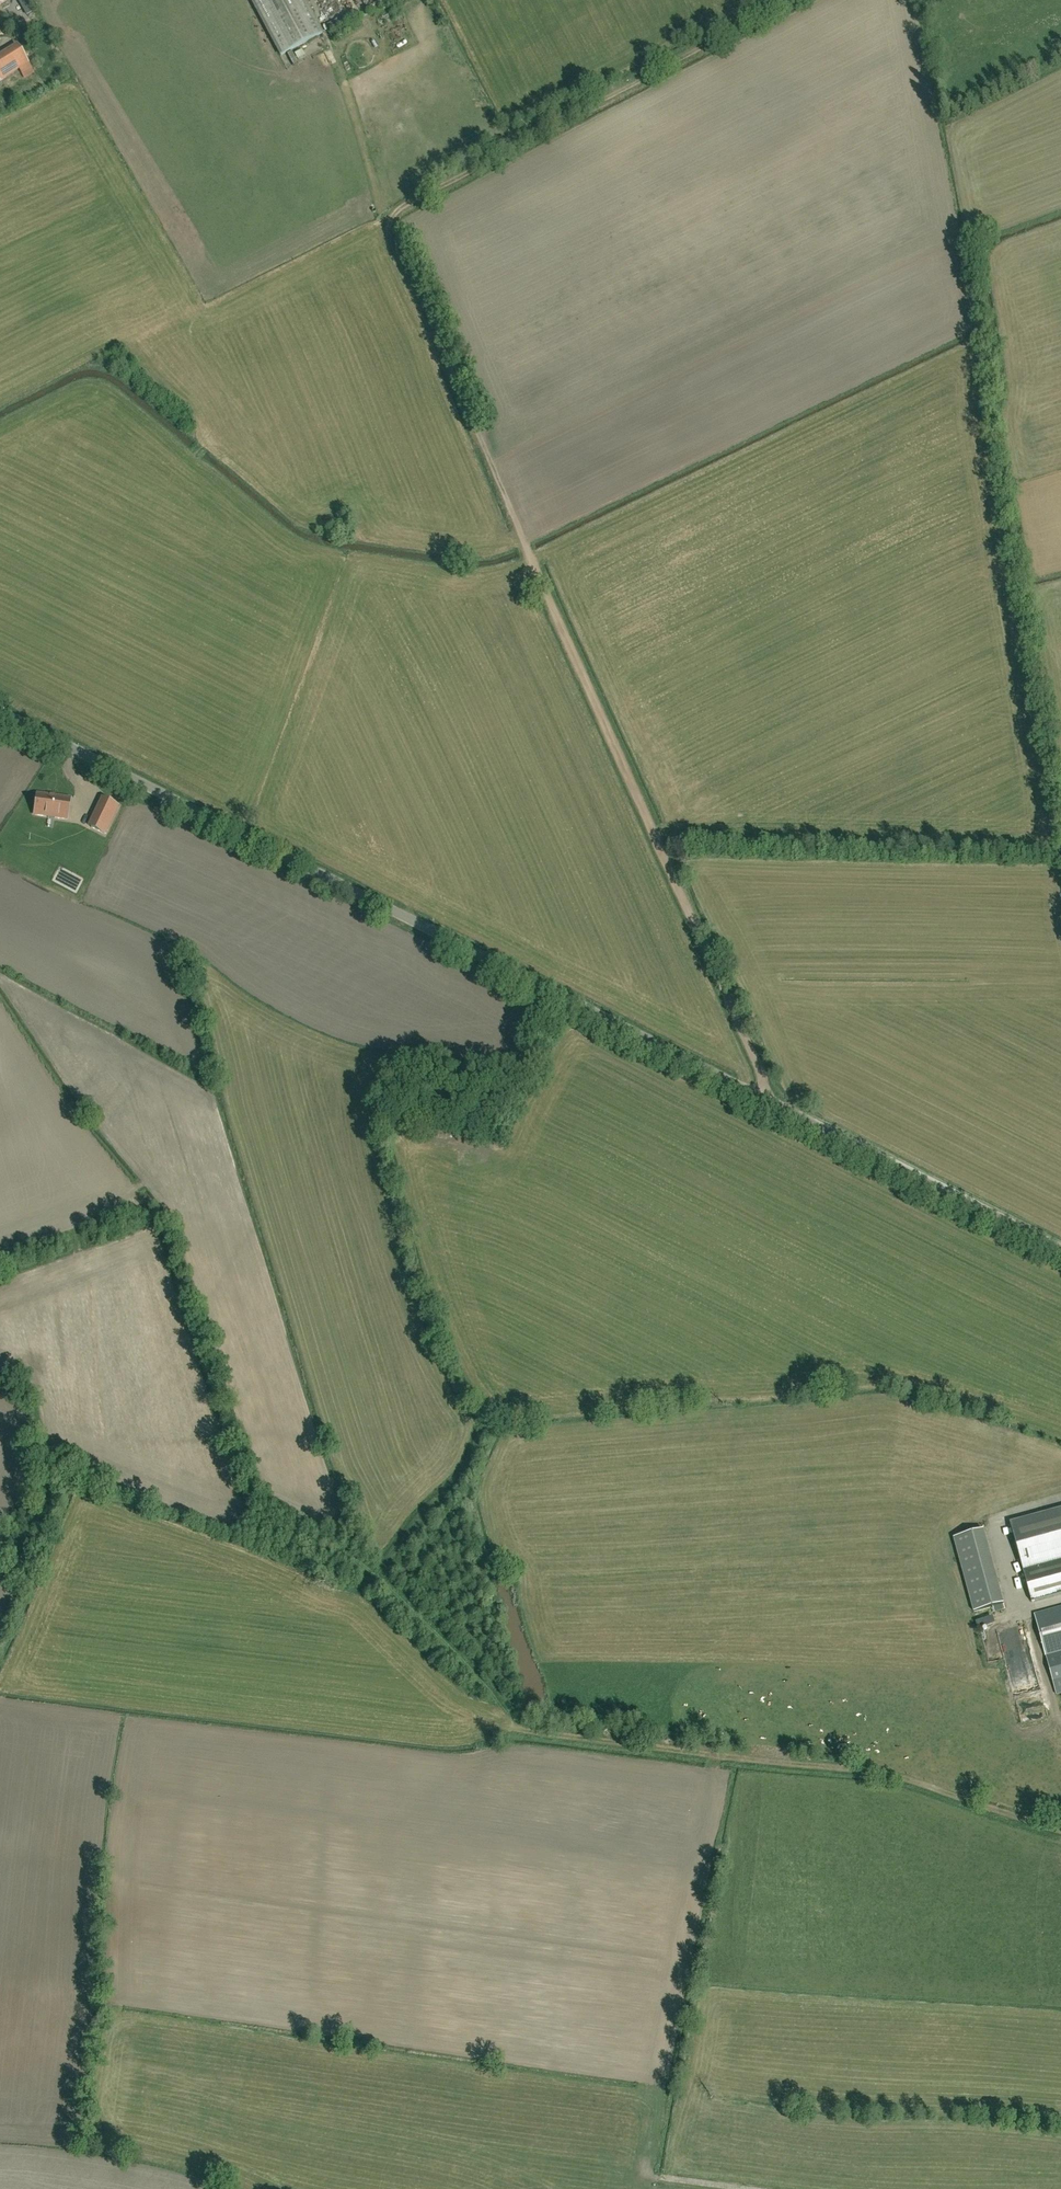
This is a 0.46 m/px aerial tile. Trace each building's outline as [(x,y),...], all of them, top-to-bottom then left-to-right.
[(278,56),(320,34),(302,0),(249,0),(278,56)] [(18,48),(0,59),(0,80),(17,69),(24,79),(34,73),(18,48)] [(173,374),(163,384),(177,397),(187,386),(173,374)] [(37,794),(34,816),(46,817),(54,818),(67,820),(68,812),(68,806),(69,798),(37,794)] [(111,820),(118,806),(104,799),(98,813),(91,827),(105,834),(111,820)] [(47,861),(39,862),(42,883),(79,879),(77,860),(66,862),(65,858),(47,860),(47,861)] [(1060,1594),(1060,1509),(1010,1523),(1032,1602),(1060,1594)] [(955,1539),(975,1613),(1005,1605),(985,1531),(955,1539)] [(1034,1615),(1056,1695),(1060,1694),(1060,1607),(1034,1615)] [(1019,1628),(1002,1632),(1007,1653),(1025,1649),(1022,1636),(1021,1636),(1019,1628)]
